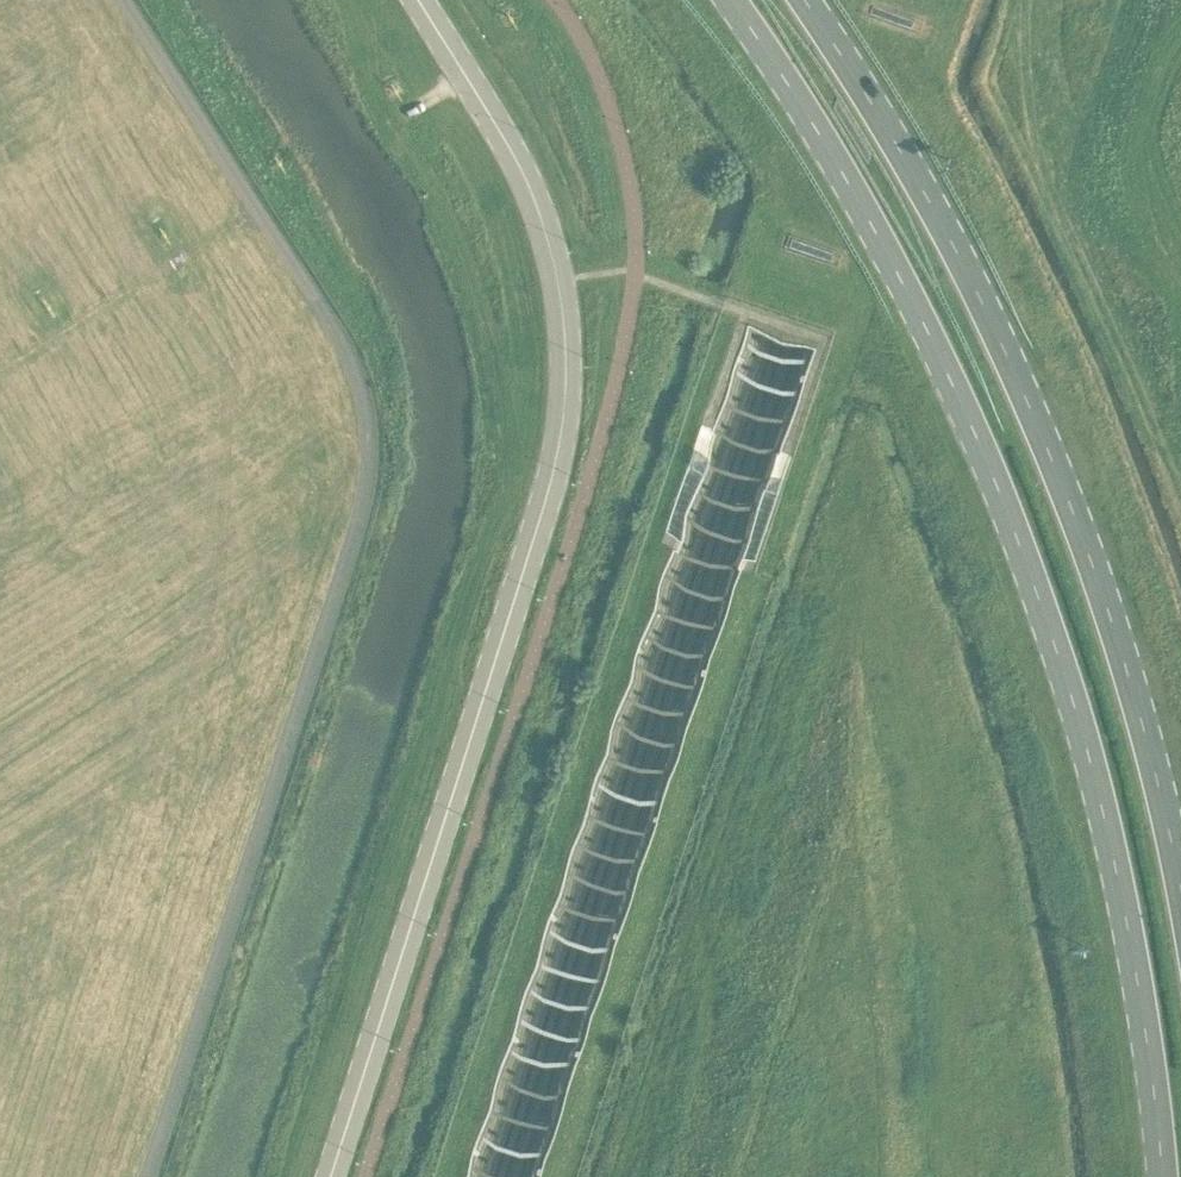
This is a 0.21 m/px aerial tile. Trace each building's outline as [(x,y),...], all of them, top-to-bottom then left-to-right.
[(841,250),(789,231),(784,244),(837,262),(841,250)] [(547,1137),(624,901),(684,721),(736,566),(776,449),(791,406),(814,342),(752,321),(739,358),(715,428),(675,546),(619,709),(494,1089),(466,1176),(471,1176),(498,1091),(624,711),(743,359),(755,327),(758,328),(762,329),(769,332),(775,334),(778,335),(757,394),(650,710),(590,890),(513,1126),(497,1176),(503,1176),(528,1100),(653,720),(772,370),(784,337),(787,338),(794,340),(805,345),(808,345),(786,405),(679,720),(620,899),(543,1135),(530,1176),(535,1176),(547,1137)]
